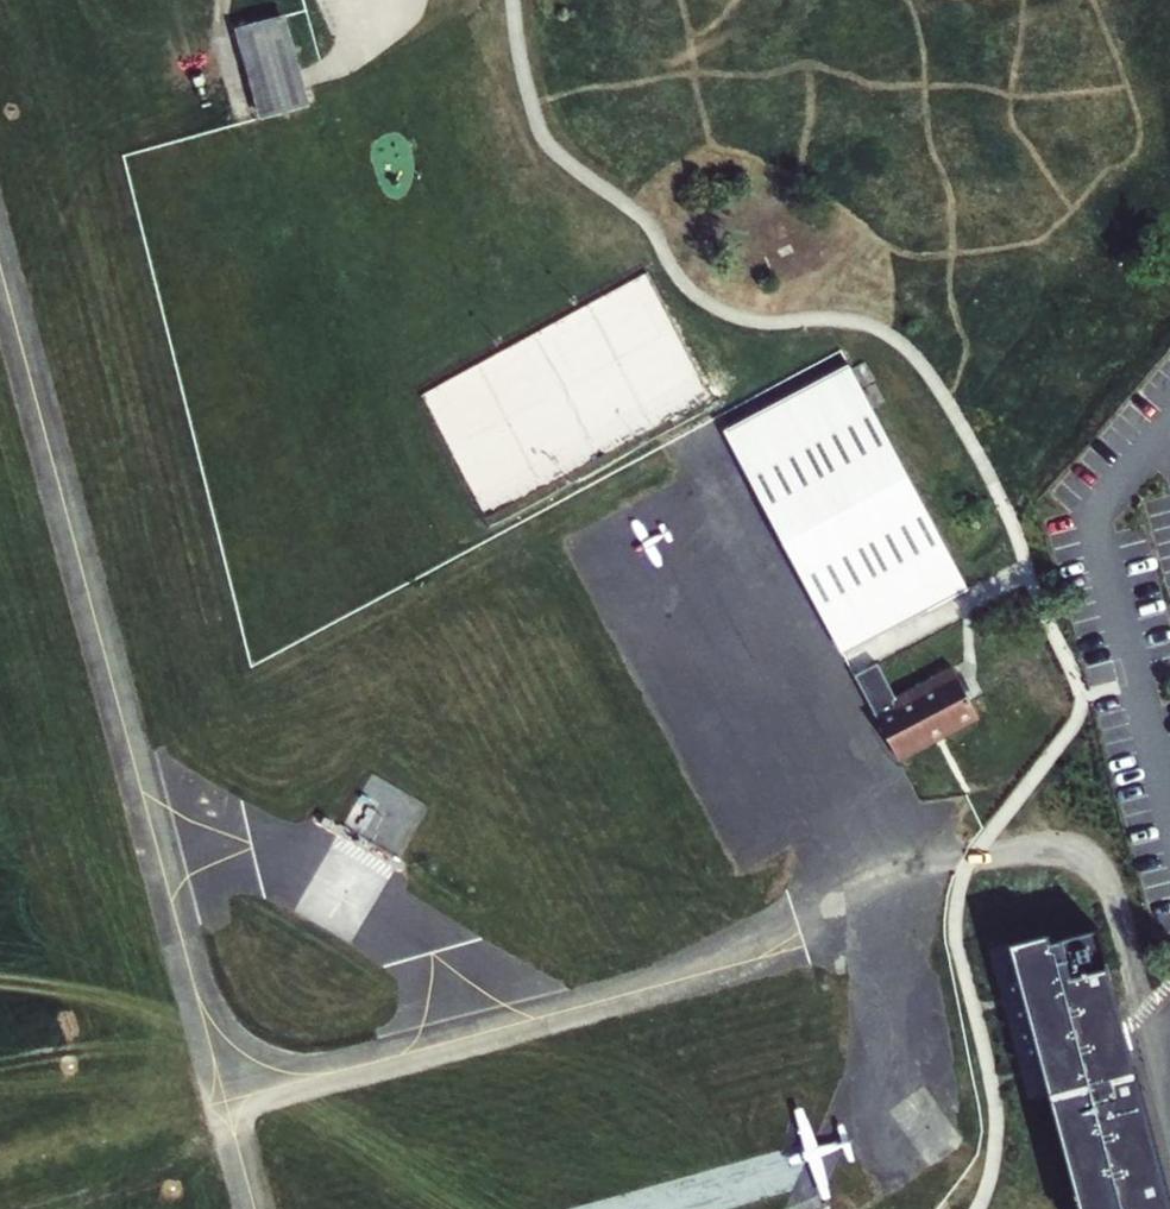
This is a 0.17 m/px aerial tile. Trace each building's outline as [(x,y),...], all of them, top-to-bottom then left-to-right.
[(286,16),(235,29),(259,119),(309,105),(286,16)] [(968,588),(849,365),(727,430),(846,652),(968,588)] [(857,675),(901,758),(938,738),(980,715),(954,667),(951,669),(948,663),(936,669),(940,675),(898,697),(879,663),(857,675)] [(336,840),(326,860),(344,869),(341,875),(376,893),(389,866),(336,840)] [(1008,945),(1079,1208),(1169,1208),(1169,1202),(1128,1043),(1098,929),(1049,941),(1047,935),(1008,945)]
